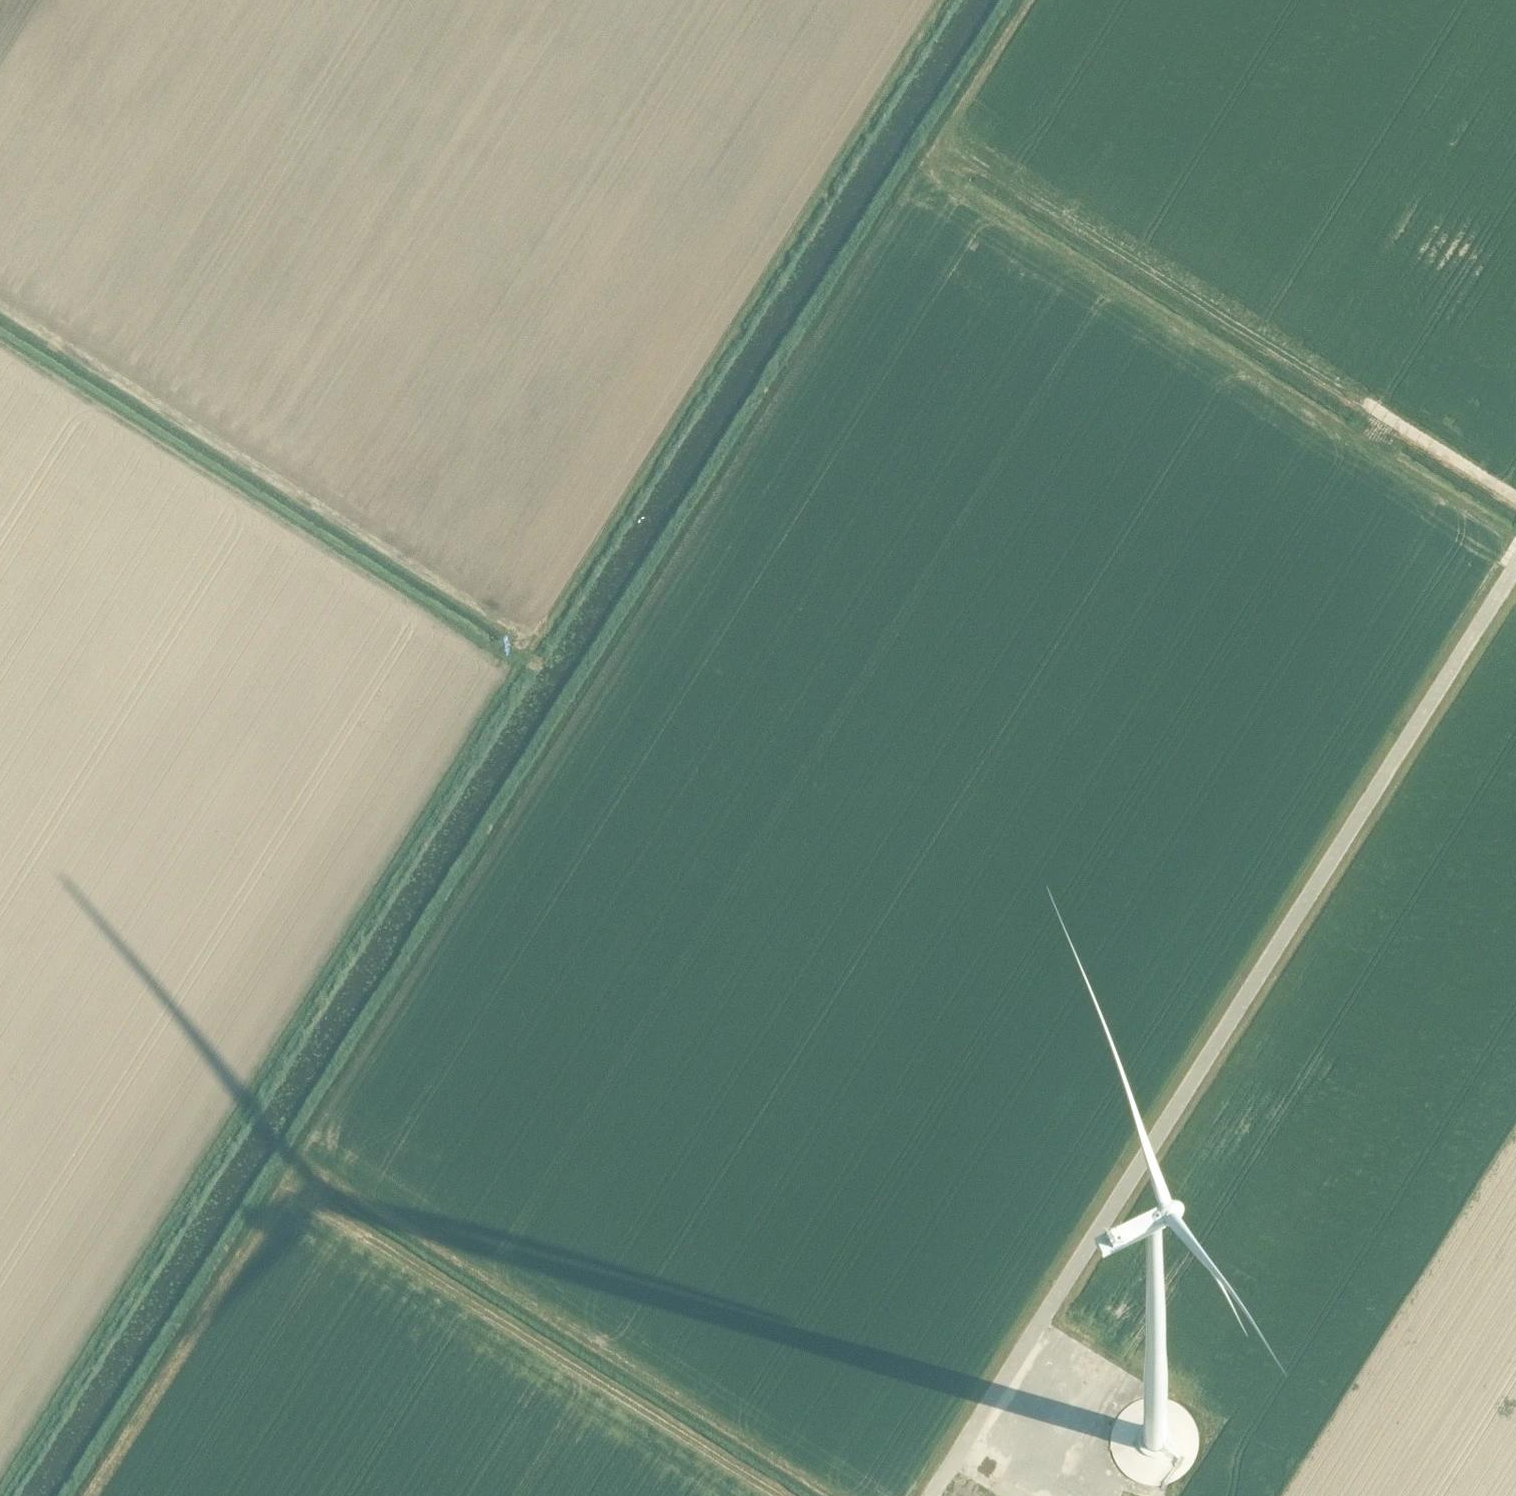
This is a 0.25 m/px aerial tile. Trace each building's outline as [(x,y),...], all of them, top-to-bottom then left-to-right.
[(1141,1439),(1141,1441),(1141,1443),(1141,1445),(1142,1446),(1143,1448),(1144,1450),(1146,1451),(1147,1452),(1149,1453),(1151,1453),(1153,1453),(1155,1453),(1157,1453),(1158,1452),(1160,1451),(1162,1450),(1163,1448),(1164,1446),(1165,1445),(1165,1443),(1165,1441),(1165,1439),(1164,1437),(1164,1435),(1163,1434),(1162,1432),(1160,1431),(1158,1430),(1157,1429),(1155,1429),(1153,1429),(1151,1429),(1149,1429),(1147,1430),(1146,1431),(1144,1432),(1143,1434),(1142,1435),(1141,1437),(1141,1439)]
